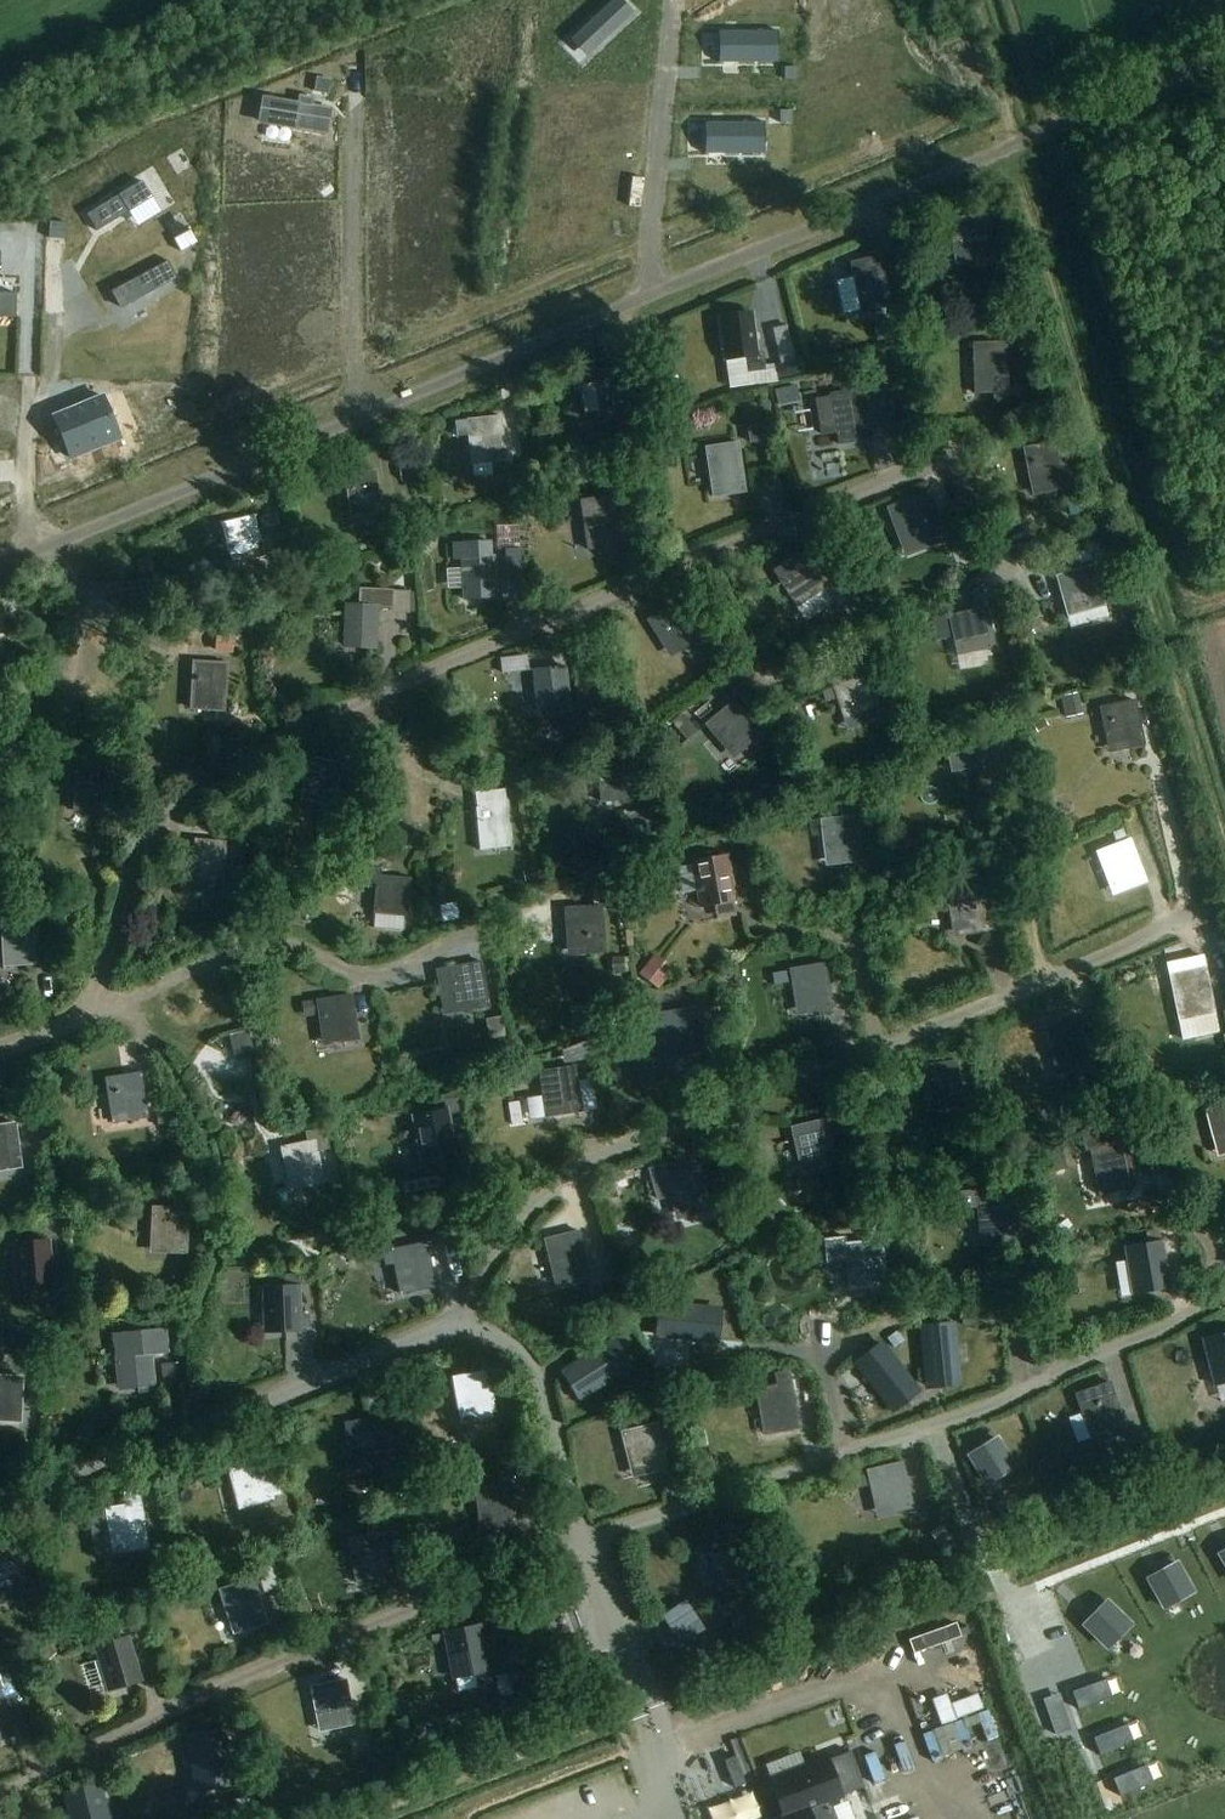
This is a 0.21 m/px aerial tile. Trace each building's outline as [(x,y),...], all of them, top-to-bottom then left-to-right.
[(622,0),(612,0),(574,36),(590,53),(634,12),(622,0)] [(721,31),(721,62),(776,63),(776,31),(721,31)] [(784,67),(784,79),(797,79),(797,67),(784,67)] [(314,93),(329,95),(331,79),(316,77),(314,93)] [(300,97),(299,105),(264,99),(260,121),(326,132),(330,110),(310,107),(312,99),(300,97)] [(780,110),(780,123),(792,122),(792,110),(780,110)] [(707,122),(707,154),(762,154),(762,123),(707,122)] [(150,197),(141,181),(87,214),(97,231),(133,209),(133,208),(150,197)] [(953,266),(986,261),(980,217),(947,222),(953,266)] [(49,238),(65,239),(66,223),(49,222),(49,238)] [(190,231),(174,239),(181,252),(197,243),(190,231)] [(891,307),(881,256),(850,262),(861,313),(891,307)] [(139,299),(177,278),(168,261),(112,291),(121,307),(138,298),(139,299)] [(15,318),(16,295),(0,294),(0,317),(15,318)] [(912,294),(902,296),(905,309),(915,307),(912,294)] [(764,352),(753,353),(748,317),(718,321),(724,363),(744,360),(746,374),(766,371),(764,352)] [(885,330),(874,332),(877,345),(888,343),(885,330)] [(973,397),(1007,395),(1004,345),(970,347),(973,397)] [(778,378),(803,371),(800,359),(774,366),(778,378)] [(596,414),(627,410),(621,369),(590,374),(596,414)] [(796,386),(775,391),(778,407),(800,402),(796,386)] [(1011,388),(1011,398),(1026,397),(1026,388),(1011,388)] [(830,398),(815,400),(820,436),(835,434),(837,447),(870,442),(862,393),(830,398)] [(103,397),(53,418),(70,459),(120,438),(103,397)] [(635,417),(637,432),(649,431),(647,416),(635,417)] [(470,467),(513,461),(510,446),(500,447),(496,418),(464,423),(470,467)] [(767,441),(764,425),(747,428),(750,444),(767,441)] [(1033,498),(1065,491),(1055,444),(1022,452),(1033,498)] [(710,500),(744,495),(736,445),(702,450),(710,500)] [(398,462),(400,481),(412,480),(411,461),(398,462)] [(348,521),(379,516),(373,473),(341,478),(348,521)] [(599,486),(601,499),(578,503),(586,553),(617,548),(609,501),(622,499),(620,483),(599,486)] [(1087,513),(1083,493),(1065,497),(1067,507),(1069,517),(1087,513)] [(907,547),(942,533),(928,495),(892,508),(907,547)] [(272,515),(257,519),(259,530),(274,526),(272,515)] [(265,558),(256,523),(222,532),(231,567),(265,558)] [(497,550),(519,549),(518,526),(496,527),(497,550)] [(462,560),(463,601),(495,599),(493,556),(490,556),(489,542),(453,544),(454,561),(462,560)] [(795,608),(828,588),(806,553),(773,574),(795,608)] [(1067,617),(1102,608),(1093,570),(1057,579),(1067,617)] [(372,651),(374,611),(374,608),(392,609),(393,591),(359,589),(358,605),(343,604),(340,650),(372,651)] [(670,659),(701,640),(678,604),(648,622),(670,659)] [(958,659),(992,651),(983,612),(949,619),(958,659)] [(865,618),(853,627),(862,640),(874,631),(865,618)] [(25,637),(23,623),(6,625),(8,639),(25,637)] [(215,653),(234,654),(235,638),(216,637),(215,653)] [(221,715),(224,666),(190,664),(187,713),(221,715)] [(537,715),(568,710),(561,669),(531,673),(537,715)] [(845,722),(880,710),(867,671),(831,683),(845,722)] [(825,703),(837,700),(832,686),(821,690),(825,703)] [(1079,693),(1061,697),(1066,718),(1083,715),(1079,693)] [(734,761),(761,738),(733,705),(705,728),(734,761)] [(1110,755),(1144,747),(1134,705),(1101,712),(1110,755)] [(688,742),(699,732),(682,713),(671,723),(688,742)] [(77,744),(72,813),(106,816),(111,747),(77,744)] [(906,751),(909,760),(921,756),(918,747),(906,751)] [(985,797),(1018,790),(1008,747),(975,755),(985,797)] [(329,811),(338,767),(308,761),(300,805),(329,811)] [(601,805),(633,801),(629,766),(596,769),(601,805)] [(502,790),(471,794),(474,812),(479,854),(509,851),(504,808),(502,790)] [(840,807),(842,820),(820,823),(826,868),(862,863),(854,806),(840,807)] [(626,822),(628,846),(664,843),(662,819),(626,822)] [(219,888),(223,847),(192,843),(188,885),(219,888)] [(1114,897),(1146,885),(1129,844),(1098,857),(1114,897)] [(378,847),(365,853),(370,865),(383,859),(378,847)] [(701,911),(735,905),(727,861),(693,868),(701,911)] [(525,883),(540,879),(538,869),(523,872),(525,883)] [(977,883),(993,881),(992,870),(976,872),(977,883)] [(406,920),(409,882),(377,880),(377,873),(360,872),(358,890),(373,892),(372,894),(374,894),(372,918),(406,920)] [(592,889),(593,905),(622,903),(621,888),(592,889)] [(955,939),(989,933),(981,890),(947,895),(955,939)] [(217,912),(229,923),(237,914),(225,903),(217,912)] [(568,958),(602,955),(599,910),(564,913),(568,958)] [(0,924),(3,967),(36,966),(33,922),(0,924)] [(655,955),(639,975),(659,990),(674,969),(655,955)] [(623,958),(611,958),(612,969),(624,969),(623,958)] [(453,1017),(488,1010),(479,966),(444,973),(453,1017)] [(799,1019),(832,1013),(824,967),(792,973),(799,1019)] [(788,984),(786,972),(772,974),(774,986),(788,984)] [(1173,978),(1154,982),(1156,992),(1172,989),(1174,988),(1175,993),(1179,1014),(1197,1011),(1199,1020),(1203,1019),(1214,1017),(1213,1010),(1205,972),(1173,978)] [(315,1002),(320,1032),(335,1030),(337,1046),(360,1042),(352,996),(315,1002)] [(671,1062),(703,1057),(696,1013),(664,1018),(671,1062)] [(490,1024),(493,1039),(505,1037),(503,1022),(490,1024)] [(236,1055),(253,1052),(248,1031),(232,1035),(236,1055)] [(573,1047),(576,1063),(596,1060),(592,1040),(573,1047)] [(901,1087),(924,1083),(929,1115),(962,1109),(955,1066),(899,1075),(901,1087)] [(547,1121),(579,1116),(573,1073),(540,1078),(547,1121)] [(109,1128),(143,1121),(134,1078),(100,1085),(109,1128)] [(447,1115),(461,1112),(458,1098),(444,1100),(447,1115)] [(1224,1155),(1224,1106),(1206,1111),(1218,1156),(1224,1155)] [(171,1125),(169,1110),(155,1112),(158,1127),(171,1125)] [(419,1164),(452,1158),(443,1115),(411,1121),(419,1164)] [(1164,1128),(1174,1134),(1183,1121),(1173,1115),(1164,1128)] [(23,1169),(16,1123),(0,1126),(0,1172),(23,1169)] [(1119,1124),(1080,1132),(1084,1151),(1090,1150),(1101,1196),(1134,1188),(1123,1142),(1119,1124)] [(802,1176),(835,1169),(825,1125),(792,1132),(802,1176)] [(280,1148),(290,1191),(324,1184),(317,1151),(328,1148),(324,1129),(306,1133),(308,1142),(280,1148)] [(678,1224),(711,1214),(698,1171),(665,1182),(672,1203),(678,1224)] [(665,1182),(663,1173),(648,1178),(655,1201),(657,1207),(672,1203),(665,1182)] [(863,1176),(847,1180),(852,1200),(868,1197),(863,1176)] [(980,1238),(1016,1235),(1011,1189),(975,1192),(980,1238)] [(440,1237),(456,1234),(451,1207),(435,1211),(440,1237)] [(89,1212),(89,1224),(102,1224),(102,1212),(89,1212)] [(180,1259),(182,1215),(148,1213),(146,1258),(180,1259)] [(865,1218),(868,1244),(846,1247),(851,1293),(887,1289),(882,1243),(891,1242),(888,1216),(865,1218)] [(1070,1227),(1063,1219),(1052,1229),(1059,1236),(1070,1227)] [(556,1286),(589,1278),(578,1235),(545,1243),(556,1286)] [(15,1288),(52,1286),(50,1241),(13,1243),(15,1288)] [(426,1243),(390,1251),(400,1296),(436,1288),(426,1243)] [(1134,1295),(1168,1289),(1160,1244),(1126,1250),(1134,1295)] [(611,1283),(598,1287),(603,1301),(616,1297),(611,1283)] [(300,1286),(263,1288),(264,1322),(265,1334),(285,1333),(302,1332),(302,1328),(309,1328),(309,1314),(301,1315),(300,1286)] [(658,1302),(655,1338),(682,1341),(710,1343),(718,1344),(718,1341),(718,1335),(721,1307),(710,1306),(676,1303),(658,1302)] [(976,1313),(960,1315),(961,1326),(977,1324),(976,1313)] [(954,1321),(917,1323),(924,1386),(960,1381),(954,1321)] [(165,1329),(113,1334),(119,1391),(139,1389),(139,1394),(155,1392),(151,1355),(167,1353),(165,1329)] [(898,1331),(887,1339),(894,1349),(905,1341),(898,1331)] [(1203,1340),(1215,1385),(1224,1382),(1224,1334),(1203,1340)] [(881,1338),(852,1360),(891,1411),(919,1387),(881,1338)] [(563,1372),(579,1398),(630,1366),(614,1340),(563,1372)] [(33,1354),(32,1368),(45,1369),(46,1355),(33,1354)] [(160,1365),(163,1390),(178,1388),(175,1364),(160,1365)] [(776,1388),(756,1392),(759,1406),(761,1406),(765,1428),(784,1425),(786,1433),(800,1431),(791,1385),(789,1371),(774,1373),(776,1388)] [(488,1374),(452,1380),(455,1394),(457,1394),(461,1416),(480,1413),(481,1422),(496,1420),(488,1374)] [(22,1377),(0,1375),(0,1419),(19,1420),(22,1377)] [(643,1380),(641,1392),(657,1395),(659,1384),(643,1380)] [(1092,1439),(1125,1427),(1109,1383),(1076,1395),(1092,1439)] [(669,1409),(657,1412),(660,1422),(672,1419),(669,1409)] [(352,1469),(384,1464),(376,1420),(344,1425),(352,1469)] [(632,1480),(666,1471),(656,1426),(621,1435),(632,1480)] [(969,1458),(986,1487),(1013,1470),(996,1442),(969,1458)] [(238,1512),(270,1502),(258,1458),(225,1468),(238,1512)] [(878,1516),(911,1508),(900,1464),(867,1472),(878,1516)] [(513,1467),(514,1481),(530,1480),(529,1466),(513,1467)] [(404,1467),(388,1470),(393,1495),(409,1492),(404,1467)] [(510,1486),(474,1490),(480,1536),(515,1532),(510,1486)] [(105,1512),(111,1557),(145,1552),(139,1507),(105,1512)] [(365,1525),(367,1536),(345,1540),(355,1586),(390,1579),(378,1522),(365,1525)] [(713,1579),(745,1570),(734,1526),(701,1534),(713,1579)] [(0,1555),(0,1605),(22,1597),(24,1605),(50,1596),(46,1585),(24,1592),(10,1551),(0,1555)] [(1193,1594),(1177,1565),(1150,1580),(1166,1609),(1193,1594)] [(264,1622),(250,1578),(216,1589),(229,1633),(264,1622)] [(705,1629),(686,1600),(662,1616),(680,1645),(705,1629)] [(1085,1626),(1108,1648),(1130,1626),(1106,1603),(1085,1626)] [(120,1638),(93,1646),(107,1693),(143,1682),(129,1636),(145,1631),(139,1611),(114,1619),(120,1638)] [(452,1677),(474,1673),(477,1689),(489,1686),(477,1627),(443,1633),(452,1677)] [(49,1644),(33,1657),(40,1667),(57,1654),(49,1644)] [(1104,1680),(1072,1692),(1078,1709),(1111,1698),(1104,1680)] [(317,1735),(352,1729),(344,1681),(309,1687),(317,1735)] [(968,1818),(1020,1818),(976,1705),(931,1722),(968,1818)] [(8,1736),(0,1713),(0,1739),(8,1736)] [(1050,1720),(1055,1734),(1070,1729),(1065,1715),(1050,1720)] [(418,1724),(408,1743),(421,1750),(430,1730),(418,1724)] [(1125,1725),(1093,1738),(1100,1755),(1132,1743),(1125,1725)] [(193,1783),(227,1777),(219,1733),(185,1739),(193,1783)] [(386,1768),(382,1749),(366,1752),(370,1771),(386,1768)] [(777,1818),(836,1818),(829,1801),(863,1788),(850,1753),(771,1783),(783,1816),(777,1818)] [(735,1757),(724,1761),(734,1788),(746,1784),(735,1757)] [(1145,1766),(1113,1779),(1120,1796),(1152,1783),(1145,1766)] [(95,1787),(62,1795),(68,1818),(103,1818),(95,1787)] [(236,1803),(239,1818),(253,1818),(250,1801),(236,1803)] [(1143,1818),(1177,1818),(1179,1814),(1147,1805),(1143,1818)]
